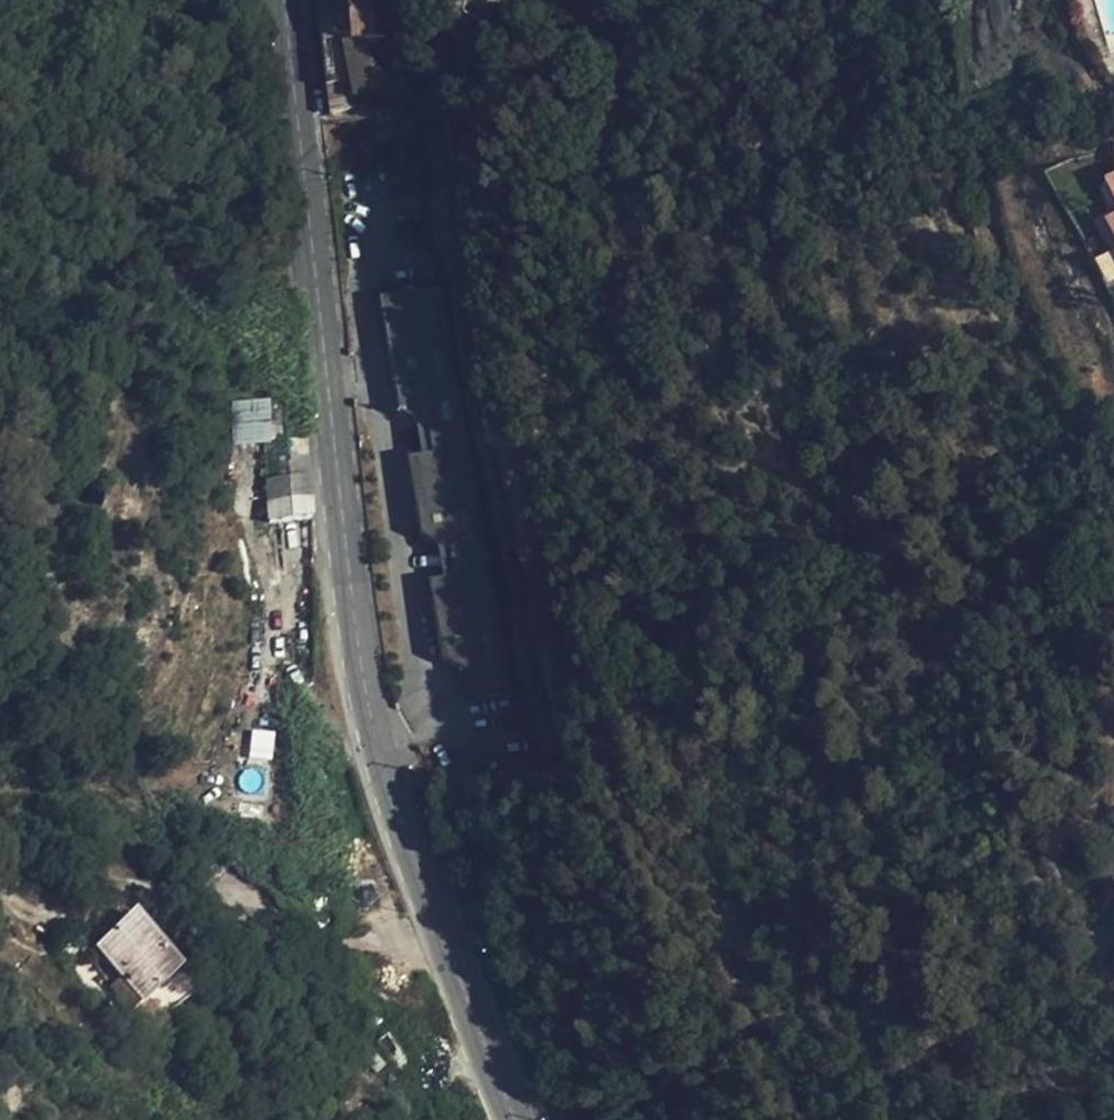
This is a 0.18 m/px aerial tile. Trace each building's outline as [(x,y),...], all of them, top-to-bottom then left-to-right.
[(330,116),(359,112),(357,96),(390,95),(389,47),(384,47),(383,12),(371,12),(369,1),(348,1),(348,0),(319,0),(320,12),(322,46),(330,115),(330,116)] [(1101,224),(1113,246),(1113,216),(1101,224)] [(445,290),(381,300),(398,416),(427,428),(430,455),(406,458),(418,537),(446,550),(450,579),(426,582),(438,664),(466,678),(468,703),(506,697),(445,290)] [(234,399),(235,442),(274,440),(272,397),(234,399)] [(312,519),(307,439),(265,441),(269,521),(312,519)] [(310,757),(326,741),(317,732),(301,749),(310,757)] [(183,968),(137,915),(97,949),(144,1002),(183,968)]
